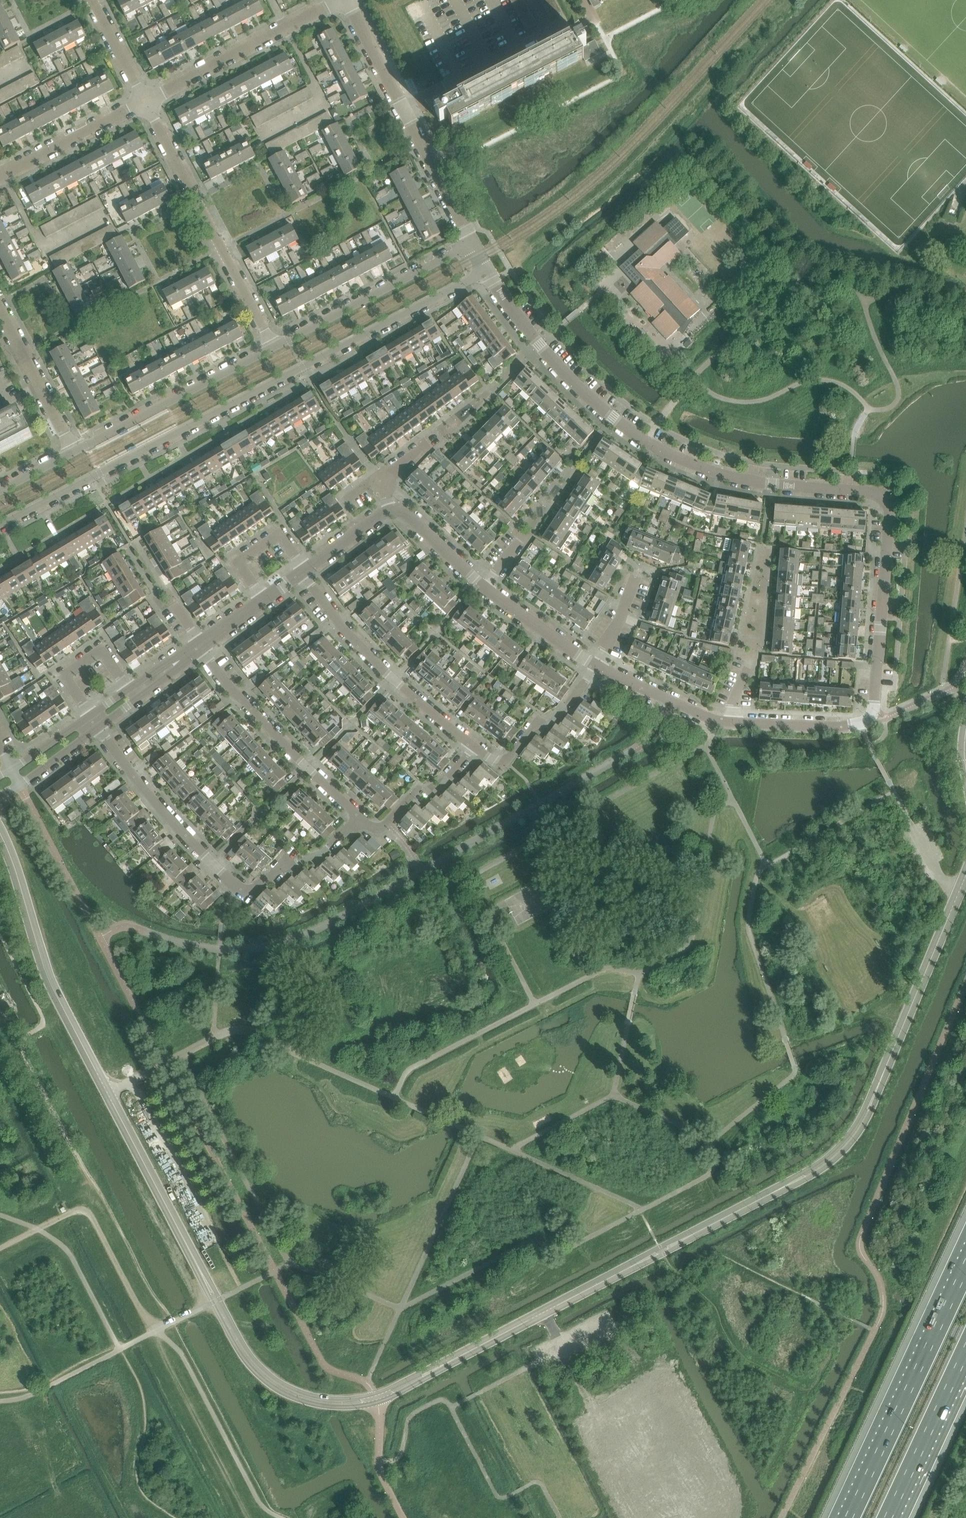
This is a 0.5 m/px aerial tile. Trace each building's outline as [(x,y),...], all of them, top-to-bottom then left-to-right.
[(137,11),(131,0),(120,0),(117,1),(126,17),(137,11)] [(148,5),(145,0),(131,0),(137,11),(148,5)] [(253,18),(264,12),(258,0),(249,0),(245,2),(253,18)] [(524,0),(520,0),(512,4),(515,10),(526,4),(524,0)] [(245,2),(234,8),(242,23),(253,18),(245,2)] [(544,8),(547,13),(558,7),(555,2),(544,8)] [(163,12),(168,9),(165,3),(160,6),(163,12)] [(529,9),(526,4),(515,10),(518,15),(529,9)] [(558,7),(547,13),(550,19),(561,13),(558,7)] [(9,19),(3,8),(0,10),(0,24),(9,19)] [(231,29),(232,28),(242,23),(234,8),(223,14),(231,29)] [(165,17),(171,15),(168,9),(163,12),(165,17)] [(532,14),(529,9),(518,15),(520,20),(532,14)] [(220,35),(231,29),(223,14),(211,19),(220,35)] [(534,20),(532,14),(520,20),(523,26),(534,20)] [(141,23),(146,20),(143,15),(138,17),(141,23)] [(15,31),(9,19),(0,24),(0,38),(15,31)] [(211,19),(200,25),(209,41),(220,35),(211,19)] [(143,29),(149,26),(146,20),(141,23),(143,29)] [(534,20),(523,26),(526,31),(537,25),(534,20)] [(76,43),(87,37),(79,21),(67,27),(76,43)] [(200,25),(189,31),(197,46),(209,41),(200,25)] [(64,48),(76,43),(67,27),(56,33),(64,48)] [(148,37),(153,34),(150,29),(145,32),(148,37)] [(318,37),(323,48),(339,40),(333,29),(318,37)] [(602,53),(595,41),(586,45),(582,37),(581,37),(580,34),(575,36),(572,30),(564,34),(451,93),(435,102),(439,107),(434,110),(436,113),(435,113),(440,122),(448,118),(452,127),(453,127),(456,125),(583,59),(584,59),(585,62),(602,53)] [(0,38),(0,40),(5,50),(21,42),(15,31),(0,38)] [(189,31),(178,37),(186,52),(197,46),(189,31)] [(53,54),(64,48),(56,33),(45,39),(53,54)] [(178,37),(167,42),(175,58),(186,52),(178,37)] [(53,54),(45,39),(34,45),(42,60),(53,54)] [(323,48),(329,59),(345,51),(339,40),(323,48)] [(167,42),(156,48),(164,64),(175,58),(167,42)] [(14,49),(19,60),(24,57),(19,46),(14,49)] [(79,56),(84,53),(81,48),(76,50),(79,56)] [(164,64),(156,48),(145,54),(153,70),(164,64)] [(14,49),(8,51),(14,62),(19,60),(14,49)] [(310,52),(313,57),(319,54),(316,49),(310,52)] [(8,51),(3,54),(9,65),(14,62),(8,51)] [(329,59),(335,70),(351,62),(345,51),(329,59)] [(305,55),(308,60),(313,57),(310,52),(305,55)] [(0,56),(0,61),(4,68),(9,65),(3,54),(0,56)] [(275,60),(283,75),(294,70),(286,54),(275,60)] [(272,81),(283,75),(275,60),(264,66),(272,81)] [(335,70),(342,82),(357,74),(351,62),(335,70)] [(261,87),(272,81),(264,66),(253,71),(261,87)] [(91,67),(86,70),(89,75),(94,73),(91,67)] [(250,93),(261,87),(253,71),(242,77),(250,93)] [(322,74),(325,79),(330,76),(328,71),(322,74)] [(29,76),(34,86),(40,83),(34,73),(29,76)] [(64,82),(70,79),(67,73),(61,76),(64,82)] [(95,80),(103,96),(114,90),(106,74),(95,80)] [(316,77),(319,82),(325,79),(322,74),(316,77)] [(342,82),(347,92),(362,84),(357,74),(342,82)] [(24,78),(29,89),(34,86),(29,76),(24,78)] [(239,98),(250,93),(242,77),(231,83),(239,98)] [(19,81),(24,91),(29,89),(24,78),(19,81)] [(95,80),(84,86),(92,102),(103,96),(95,80)] [(19,81),(13,84),(19,94),(24,91),(19,81)] [(228,104),(239,98),(231,83),(219,89),(228,104)] [(13,84),(8,86),(14,97),(19,94),(13,84)] [(42,93),(47,90),(44,84),(39,87),(42,93)] [(362,84),(347,92),(353,104),(368,96),(362,84)] [(8,86),(3,89),(9,99),(14,97),(8,86)] [(84,86),(73,92),(81,107),(92,102),(84,86)] [(308,88),(303,90),(309,101),(314,98),(308,88)] [(0,91),(0,96),(3,102),(9,99),(3,89),(0,91)] [(217,110),(228,104),(219,89),(208,94),(217,110)] [(47,90),(42,93),(45,99),(50,96),(47,90)] [(303,90),(298,93),(303,104),(309,101),(303,90)] [(73,92),(62,98),(70,113),(81,107),(73,92)] [(298,93),(293,96),(298,107),(303,104),(298,93)] [(206,116),(217,110),(208,94),(197,100),(206,116)] [(20,104),(25,102),(23,96),(17,99),(20,104)] [(293,96),(287,99),(293,109),(298,107),(293,96)] [(328,99),(331,104),(336,101),(334,96),(328,99)] [(62,98),(51,103),(59,119),(70,113),(62,98)] [(287,99),(282,101),(288,112),(293,109),(287,99)] [(194,122),(206,116),(197,100),(186,106),(194,122)] [(282,101),(277,104),(283,115),(288,112),(282,101)] [(25,102),(20,104),(23,110),(28,107),(25,102)] [(51,103),(40,109),(48,125),(59,119),(51,103)] [(277,104),(272,107),(277,117),(283,115),(277,104)] [(194,122),(186,106),(175,112),(183,127),(194,122)] [(272,107),(267,110),(272,120),(277,117),(272,107)] [(40,109),(29,115),(37,130),(48,125),(40,109)] [(267,110),(261,112),(267,123),(272,120),(267,110)] [(261,112),(256,115),(262,126),(267,123),(261,112)] [(333,123),(328,112),(322,115),(328,126),(333,123)] [(29,115),(18,121),(26,136),(37,130),(29,115)] [(257,128),(262,126),(256,115),(251,118),(257,128)] [(323,128),(328,126),(322,115),(317,118),(323,128)] [(318,131),(323,128),(317,118),(312,120),(318,131)] [(312,134),(318,131),(312,120),(307,123),(312,134)] [(18,121),(7,126),(15,142),(26,136),(18,121)] [(307,136),(312,134),(307,123),(302,126),(307,136)] [(338,124),(335,126),(323,132),(328,143),(344,135),(338,124)] [(7,126),(0,130),(0,140),(4,148),(15,142),(7,126)] [(302,139),(307,136),(302,126),(296,129),(302,139)] [(297,142),(302,139),(296,129),(291,131),(297,142)] [(292,145),(297,142),(291,131),(286,134),(292,145)] [(125,138),(133,153),(144,148),(136,132),(125,138)] [(286,147),(292,145),(286,134),(281,137),(286,147)] [(328,143),(334,154),(349,146),(344,135),(328,143)] [(281,150),(286,147),(281,137),(276,139),(281,150)] [(122,159),(133,153),(125,138),(114,144),(122,159)] [(276,153),(281,150),(276,139),(270,142),(276,153)] [(236,147),(244,163),(256,157),(248,141),(236,147)] [(270,142),(265,145),(271,155),(276,153),(270,142)] [(111,165),(122,159),(114,144),(103,149),(111,165)] [(334,154),(340,165),(355,157),(349,146),(334,154)] [(236,147),(225,153),(233,169),(244,163),(236,147)] [(100,171),(111,165),(103,149),(92,155),(100,171)] [(275,171),(290,163),(284,152),(269,160),(275,171)] [(225,153),(214,159),(222,174),(233,169),(225,153)] [(89,176),(100,171),(92,155),(81,161),(89,176)] [(355,157),(340,165),(346,177),(361,168),(355,157)] [(214,159),(203,165),(211,180),(222,174),(214,159)] [(78,182),(89,176),(81,161),(70,167),(78,182)] [(296,174),(290,163),(275,171),(281,182),(296,174)] [(67,188),(78,182),(70,167),(59,172),(67,188)] [(396,187),(411,179),(406,167),(390,176),(396,187)] [(56,194),(67,188),(59,172),(48,178),(56,194)] [(302,185),(296,174),(281,182),(286,193),(302,185)] [(45,200),(56,194),(48,178),(37,184),(45,200)] [(396,187),(402,198),(417,190),(411,179),(396,187)] [(45,200),(37,184),(26,190),(32,201),(34,205),(45,200)] [(164,185),(153,191),(161,206),(172,200),(164,185)] [(308,196),(302,185),(286,193),(292,204),(308,196)] [(402,198),(408,209),(423,201),(417,190),(402,198)] [(153,191),(142,197),(150,212),(161,206),(153,191)] [(71,201),(76,198),(73,192),(68,195),(71,201)] [(142,197),(131,202),(139,218),(150,212),(142,197)] [(76,198),(71,201),(74,206),(79,203),(76,198)] [(98,211),(103,208),(98,198),(93,200),(98,211)] [(93,200),(88,203),(93,214),(98,211),(93,200)] [(34,205),(32,201),(24,205),(26,209),(34,205)] [(423,201),(408,209),(413,220),(429,212),(423,201)] [(139,218),(131,202),(120,208),(128,224),(139,218)] [(88,203),(82,206),(88,216),(93,214),(88,203)] [(49,212),(54,210),(51,204),(46,207),(49,212)] [(19,211),(16,206),(10,209),(13,214),(19,211)] [(82,206),(77,208),(83,219),(88,216),(82,206)] [(77,208),(72,211),(77,222),(83,219),(77,208)] [(13,214),(10,209),(5,212),(8,218),(13,214)] [(72,211),(67,214),(72,225),(77,222),(72,211)] [(391,214),(393,220),(399,217),(396,211),(391,214)] [(413,220),(419,231),(435,223),(429,212),(413,220)] [(67,214),(62,217),(67,227),(72,225),(67,214)] [(385,217),(388,222),(393,220),(391,214),(385,217)] [(62,217),(56,219),(62,230),(67,227),(62,217)] [(56,219),(51,222),(57,233),(62,230),(56,219)] [(622,268),(639,287),(630,294),(631,295),(631,294),(641,305),(641,306),(642,306),(651,317),(651,318),(653,316),(656,320),(652,324),(653,324),(666,339),(666,340),(667,340),(679,329),(682,333),(690,321),(689,321),(689,320),(700,310),(700,309),(699,309),(690,299),(690,298),(689,298),(688,297),(679,288),(680,287),(679,287),(669,276),(670,276),(669,275),(666,277),(659,270),(667,263),(669,266),(670,265),(681,255),(673,246),(677,242),(687,233),(683,228),(675,220),(664,231),(656,222),(655,222),(656,223),(645,232),(644,232),(644,233),(634,243),(633,242),(633,243),(640,251),(637,254),(622,268)] [(51,222),(46,225),(51,235),(57,233),(51,222)] [(435,223),(419,231),(425,242),(440,234),(435,223)] [(46,225),(41,227),(46,238),(51,235),(46,225)] [(112,225),(107,228),(112,238),(117,235),(112,225)] [(280,231),(288,246),(299,240),(291,225),(280,231)] [(30,233),(27,228),(22,231),(25,236),(30,233)] [(107,228),(102,230),(107,241),(112,238),(107,228)] [(5,229),(0,232),(0,246),(11,240),(5,229)] [(102,230),(97,233),(102,244),(107,241),(102,230)] [(277,252),(288,246),(280,231),(269,237),(277,252)] [(97,233),(91,236),(97,246),(102,244),(97,233)] [(402,236),(405,242),(410,239),(408,233),(402,236)] [(91,236),(86,238),(92,249),(97,246),(91,236)] [(122,236),(119,238),(107,244),(113,256),(128,248),(122,236)] [(397,239),(399,244),(405,242),(402,236),(397,239)] [(266,258),(277,252),(269,237),(258,242),(266,258)] [(86,238),(81,241),(87,252),(92,249),(86,238)] [(11,240),(0,246),(0,257),(1,259),(17,251),(11,240)] [(81,241),(76,244),(81,254),(87,252),(81,241)] [(255,264),(266,258),(258,242),(247,248),(255,264)] [(76,244),(71,247),(76,257),(81,254),(76,244)] [(374,249),(382,265),(393,259),(385,244),(374,249)] [(71,247),(65,249),(71,260),(76,257),(71,247)] [(113,256),(119,267),(134,259),(128,248),(113,256)] [(65,249),(60,252),(66,263),(71,260),(65,249)] [(374,249),(363,255),(371,271),(382,265),(374,249)] [(23,262),(17,251),(1,259),(7,270),(23,262)] [(55,255),(61,265),(66,263),(60,252),(55,255)] [(50,257),(55,268),(61,265),(55,255),(50,257)] [(363,255),(352,261),(360,276),(371,271),(363,255)] [(119,267),(124,278),(140,270),(134,259),(119,267)] [(352,261),(341,267),(349,282),(360,276),(352,261)] [(23,262),(7,270),(13,281),(28,273),(23,262)] [(59,283),(75,275),(69,264),(53,272),(59,283)] [(299,273),(304,271),(301,265),(296,268),(299,273)] [(341,267),(330,272),(338,288),(349,282),(341,267)] [(205,290),(216,284),(208,269),(197,274),(205,290)] [(140,270),(124,278),(130,289),(146,281),(140,270)] [(304,271),(299,273),(302,279),(307,276),(304,271)] [(330,272),(319,278),(327,294),(338,288),(330,272)] [(193,296),(205,290),(197,274),(185,280),(193,296)] [(75,275),(59,283),(65,295),(81,286),(75,275)] [(319,278),(307,284),(316,299),(327,294),(319,278)] [(182,301),(193,296),(185,280),(174,286),(182,301)] [(307,284),(296,290),(305,305),(316,299),(307,284)] [(86,298),(81,286),(65,295),(71,306),(86,298)] [(182,301),(174,286),(163,292),(171,307),(182,301)] [(296,290),(285,295),(294,311),(305,305),(296,290)] [(294,311),(285,295),(274,301),(282,317),(294,311)] [(463,316),(479,304),(473,296),(457,307),(463,316)] [(86,298),(71,306),(77,317),(92,309),(86,298)] [(463,316),(469,324),(485,312),(479,304),(463,316)] [(469,324),(475,332),(491,321),(485,312),(469,324)] [(441,336),(432,320),(423,326),(432,341),(441,336)] [(481,340),(497,329),(491,321),(475,332),(481,340)] [(224,327),(232,343),(244,337),(235,322),(224,327)] [(423,347),(432,341),(423,326),(413,332),(423,347)] [(224,327),(213,333),(221,349),(232,343),(224,327)] [(481,340),(487,348),(503,337),(497,329),(481,340)] [(174,331),(169,334),(172,339),(177,337),(174,331)] [(413,353),(423,347),(413,332),(404,337),(413,353)] [(213,333),(202,339),(210,354),(221,349),(213,333)] [(177,337),(172,339),(175,345),(180,342),(177,337)] [(404,358),(413,353),(404,337),(395,343),(404,358)] [(487,348),(493,357),(509,345),(503,337),(487,348)] [(202,339),(191,345),(199,360),(210,354),(202,339)] [(86,346),(89,351),(95,348),(92,343),(86,346)] [(152,343),(147,346),(150,351),(155,348),(152,343)] [(395,364),(404,358),(395,343),(385,348),(395,364)] [(56,364),(72,356),(66,345),(51,353),(56,364)] [(191,345),(180,351),(188,366),(199,360),(191,345)] [(509,345),(493,357),(488,361),(495,370),(515,354),(509,345)] [(89,351),(86,346),(81,349),(83,354),(89,351)] [(155,348),(150,351),(153,357),(158,354),(155,348)] [(385,370),(395,364),(385,348),(376,354),(385,370)] [(180,351),(169,356),(177,372),(188,366),(180,351)] [(130,354),(125,357),(128,363),(133,360),(130,354)] [(376,375),(385,370),(376,354),(367,360),(376,375)] [(78,367),(72,356),(56,364),(62,375),(78,367)] [(169,356),(158,362),(166,378),(177,372),(169,356)] [(133,360),(128,363),(131,368),(136,365),(133,360)] [(367,381),(376,375),(367,360),(357,365),(367,381)] [(479,381),(468,366),(464,360),(455,367),(459,372),(470,388),(479,381)] [(158,362),(147,368),(155,383),(166,378),(158,362)] [(98,367),(100,373),(106,370),(103,365),(98,367)] [(357,386),(367,381),(357,365),(348,371),(357,386)] [(83,378),(78,367),(62,375),(68,386),(83,378)] [(100,373),(98,367),(92,370),(95,375),(100,373)] [(147,368),(136,374),(144,389),(155,383),(147,368)] [(527,368),(514,382),(523,390),(538,374),(534,371),(532,373),(527,368)] [(348,392),(357,386),(348,371),(339,376),(348,392)] [(462,394),(465,391),(470,388),(459,372),(450,378),(462,394)] [(144,389),(136,374),(125,379),(133,395),(144,389)] [(523,390),(531,398),(544,384),(540,380),(541,378),(538,374),(523,390)] [(339,398),(348,392),(339,376),(329,382),(339,398)] [(89,389),(83,378),(68,386),(74,397),(89,389)] [(453,400),(459,396),(462,394),(450,378),(442,384),(453,400)] [(339,398),(329,382),(320,388),(329,403),(339,398)] [(445,406),(448,404),(453,400),(442,384),(434,390),(445,406)] [(531,398),(539,406),(554,390),(550,386),(548,388),(544,384),(531,398)] [(109,389),(112,395),(117,392),(115,387),(109,389)] [(95,400),(89,389),(74,397),(79,409),(95,400)] [(112,395),(109,389),(104,392),(106,398),(112,395)] [(437,412),(443,407),(445,406),(434,390),(426,396),(437,412)] [(539,406),(547,414),(561,400),(556,395),(558,393),(554,390),(539,406)] [(302,398),(311,414),(321,408),(312,393),(302,398)] [(429,418),(435,413),(437,412),(426,396),(418,402),(429,418)] [(302,419),(311,414),(302,398),(293,404),(302,419)] [(95,400),(79,409),(85,420),(101,412),(95,400)] [(547,414),(556,422),(571,406),(567,402),(565,404),(561,400),(547,414)] [(421,424),(428,418),(429,418),(418,402),(410,408),(421,424)] [(293,425),(302,419),(293,404),(283,410),(293,425)] [(520,421),(505,406),(497,414),(512,430),(520,421)] [(556,422),(564,430),(577,416),(573,411),(575,409),(571,406),(556,422)] [(413,430),(415,428),(421,424),(410,408),(401,414),(413,430)] [(283,431),(293,425),(283,410),(274,415),(283,431)] [(0,422),(0,454),(32,437),(31,435),(32,434),(21,414),(21,415),(20,412),(0,422)] [(404,436),(409,432),(413,430),(401,414),(393,420),(404,436)] [(489,422),(502,434),(505,437),(512,430),(497,414),(489,422)] [(274,436),(283,431),(274,415),(265,421),(274,436)] [(564,430),(572,437),(587,421),(583,418),(582,420),(577,416),(564,430)] [(396,442),(399,440),(404,436),(393,420),(385,426),(396,442)] [(264,442),(274,436),(265,421),(255,427),(264,442)] [(587,421),(572,437),(581,445),(594,431),(589,427),(591,425),(587,421)] [(482,430),(494,442),(502,434),(489,422),(482,430)] [(388,448),(395,442),(396,442),(385,426),(377,432),(388,448)] [(255,448),(264,442),(255,427),(246,432),(255,448)] [(487,450),(494,442),(482,430),(474,438),(487,450)] [(246,432),(231,441),(222,447),(231,462),(239,457),(243,455),(255,448),(246,432)] [(380,454),(382,452),(388,448),(377,432),(369,438),(380,454)] [(356,439),(371,460),(380,454),(369,438),(365,433),(356,439)] [(467,445),(479,458),(482,460),(490,453),(487,450),(474,438),(467,445)] [(603,461),(615,443),(611,440),(609,442),(604,439),(593,454),(603,461)] [(354,473),(363,466),(346,443),(337,449),(343,457),(354,473)] [(619,446),(615,443),(603,461),(612,468),(623,452),(618,448),(619,446)] [(472,465),(479,458),(467,445),(459,453),(472,465)] [(222,468),(231,462),(222,447),(212,452),(222,468)] [(562,460),(548,449),(541,457),(554,469),(562,460)] [(445,459),(439,453),(436,450),(432,455),(441,464),(445,459)] [(212,473),(222,468),(212,452),(203,458),(212,473)] [(628,455),(623,452),(612,468),(622,474),(634,456),(630,453),(628,455)] [(451,461),(464,473),(472,465),(459,453),(451,461)] [(528,460),(524,456),(520,453),(518,456),(525,463),(528,460)] [(638,459),(634,456),(622,474),(632,481),(639,469),(642,465),(637,461),(638,459)] [(343,457),(334,463),(346,479),(354,473),(343,457)] [(541,457),(534,465),(547,477),(554,469),(541,457)] [(203,479),(212,473),(203,458),(194,463),(203,479)] [(194,485),(203,479),(194,463),(184,469),(194,485)] [(334,463),(326,469),(338,485),(346,479),(334,463)] [(534,465),(527,474),(540,485),(547,477),(534,465)] [(194,485),(184,469),(175,475),(185,490),(194,485)] [(318,475),(323,482),(330,491),(338,485),(326,469),(318,475)] [(414,491),(428,477),(419,469),(406,482),(414,491)] [(639,469),(632,481),(640,486),(651,491),(659,471),(654,469),(653,471),(647,469),(645,473),(639,469)] [(651,491),(661,495),(668,478),(663,475),(664,473),(659,471),(658,473),(651,491)] [(527,474),(520,482),(533,493),(540,485),(527,474)] [(175,496),(185,490),(175,475),(166,480),(175,496)] [(599,485),(585,476),(579,485),(593,495),(599,485)] [(414,491),(423,499),(436,485),(428,477),(414,491)] [(253,478),(246,482),(249,486),(255,483),(253,478)] [(661,495),(672,500),(680,479),(675,478),(674,480),(668,478),(661,495)] [(672,500),(682,504),(690,486),(684,484),(685,481),(680,479),(672,500)] [(166,501),(175,496),(166,480),(156,486),(166,501)] [(513,490),(526,501),(533,493),(520,482),(513,490)] [(431,506),(444,492),(436,485),(423,499),(431,506)] [(573,494),(587,504),(593,495),(579,485),(573,494)] [(148,491),(157,506),(166,501),(156,486),(148,491)] [(682,504),(688,506),(693,508),(701,488),(696,486),(695,489),(690,486),(682,504)] [(701,488),(693,508),(704,513),(713,515),(716,501),(709,500),(711,495),(705,493),(706,490),(701,488)] [(506,498),(519,509),(526,501),(513,490),(506,498)] [(138,497),(148,512),(157,506),(148,491),(138,497)] [(274,512),(260,492),(259,491),(250,497),(265,518),(274,512)] [(444,492),(431,506),(439,514),(452,501),(444,492)] [(346,514),(334,496),(331,493),(323,499),(338,520),(346,514)] [(587,504),(573,494),(567,503),(581,513),(585,515),(591,507),(587,504)] [(725,517),(729,496),(724,495),(724,497),(717,496),(716,501),(713,515),(725,517)] [(736,519),(740,500),(734,499),(734,496),(729,496),(725,517),(736,519)] [(148,512),(138,497),(129,503),(138,518),(148,512)] [(246,508),(257,524),(265,518),(250,497),(253,503),(246,508)] [(498,507),(512,518),(519,509),(506,498),(498,507)] [(318,510),(329,526),(338,520),(323,499),(322,499),(326,505),(318,510)] [(748,521),(752,500),(747,499),(746,501),(740,500),(736,519),(748,521)] [(752,500),(748,521),(759,524),(763,505),(756,503),(757,501),(752,500)] [(448,522),(461,509),(452,501),(439,514),(448,522)] [(138,518),(129,503),(119,508),(128,524),(138,518)] [(581,513),(567,503),(560,512),(575,522),(581,513)] [(785,526),(787,504),(782,504),(782,506),(775,506),(773,525),(785,526)] [(787,504),(785,526),(796,527),(798,508),(792,507),(792,505),(787,504)] [(798,508),(796,527),(808,528),(810,506),(805,506),(804,508),(798,508)] [(810,506),(808,528),(819,529),(821,510),(815,509),(815,506),(810,506)] [(821,510),(819,529),(831,530),(833,508),(827,507),(827,510),(821,510)] [(237,514),(248,530),(257,524),(246,508),(237,514)] [(833,508),(831,530),(842,531),(844,511),(838,511),(838,508),(833,508)] [(461,509),(448,522),(456,530),(469,516),(461,509)] [(844,511),(842,531),(854,532),(856,510),(850,509),(850,512),(844,511)] [(310,516),(320,532),(329,526),(318,510),(310,516)] [(860,513),(861,510),(856,510),(854,532),(865,532),(867,513),(860,513)] [(554,521),(569,531),(575,522),(560,512),(554,521)] [(506,526),(511,521),(501,513),(497,518),(506,526)] [(229,520),(240,536),(248,530),(237,514),(229,520)] [(297,517),(312,538),(320,532),(310,516),(302,522),(298,516),(297,517)] [(464,538),(477,524),(469,516),(456,530),(464,538)] [(95,523),(104,538),(115,532),(105,517),(95,523)] [(289,523),(303,544),(312,538),(297,517),(289,523)] [(220,526),(231,542),(240,536),(229,520),(220,526)] [(569,531),(554,521),(548,530),(566,542),(572,533),(569,531)] [(86,528),(95,544),(104,538),(95,523),(86,528)] [(206,524),(223,547),(231,542),(220,526),(212,531),(207,523),(206,524)] [(198,530),(214,553),(223,547),(206,524),(198,530)] [(477,524),(464,538),(472,546),(486,532),(477,524)] [(638,552),(645,534),(628,527),(623,540),(629,542),(627,547),(638,552)] [(77,534),(86,549),(95,544),(86,528),(77,534)] [(161,528),(145,538),(150,546),(166,537),(161,528)] [(542,539),(556,549),(560,551),(566,542),(548,530),(542,539)] [(384,540),(395,555),(405,548),(393,532),(384,540)] [(486,532),(472,546),(481,554),(494,540),(486,532)] [(67,539),(76,555),(86,549),(77,534),(67,539)] [(400,534),(397,537),(402,544),(408,540),(406,536),(403,538),(400,534)] [(645,534),(638,552),(648,556),(656,538),(645,534)] [(155,555),(172,545),(166,537),(150,546),(155,555)] [(659,561),(666,543),(656,538),(648,556),(659,561)] [(58,545),(67,561),(76,555),(67,539),(58,545)] [(536,539),(533,544),(543,551),(547,546),(536,539)] [(729,552),(748,556),(750,544),(726,539),(723,550),(729,552)] [(375,546),(386,562),(395,555),(384,540),(375,546)] [(599,561),(615,571),(622,561),(617,558),(623,549),(620,545),(612,540),(599,561)] [(666,543),(659,561),(670,565),(672,560),(678,562),(683,550),(666,543)] [(49,551),(58,566),(67,561),(58,545),(49,551)] [(161,564),(177,554),(172,545),(155,555),(161,564)] [(109,555),(118,550),(116,546),(107,552),(109,555)] [(386,562),(375,546),(366,553),(377,569),(386,562)] [(800,551),(781,549),(780,561),(799,563),(800,551)] [(40,556),(49,572),(58,566),(49,551),(40,556)] [(748,556),(729,552),(727,563),(746,567),(748,556)] [(108,572),(124,562),(119,553),(102,563),(108,572)] [(356,560),(368,575),(377,569),(366,553),(356,560)] [(166,573),(188,560),(188,559),(182,563),(177,554),(161,564),(166,573)] [(864,556),(844,555),(843,566),(863,568),(864,556)] [(30,562),(39,577),(49,572),(40,556),(30,562)] [(81,567),(74,557),(69,560),(75,571),(81,567)] [(171,582),(193,569),(188,560),(166,573),(171,582)] [(368,575),(356,560),(347,567),(359,582),(368,575)] [(519,585),(529,571),(531,568),(531,566),(524,561),(521,561),(510,578),(519,585)] [(615,571),(599,561),(593,570),(610,580),(615,571)] [(799,563),(780,561),(779,573),(798,574),(799,563)] [(21,567),(30,583),(39,577),(30,562),(21,567)] [(113,581),(130,571),(124,562),(108,572),(113,581)] [(718,573),(724,574),(743,578),(746,567),(727,563),(721,562),(718,573)] [(418,586),(431,572),(422,564),(409,578),(418,586)] [(842,578),(862,579),(863,568),(843,566),(842,578)] [(12,573),(21,588),(30,583),(21,567),(12,573)] [(239,589),(224,567),(215,573),(230,595),(239,589)] [(359,582),(347,567),(338,574),(350,589),(359,582)] [(529,571),(519,585),(529,591),(540,574),(540,572),(533,567),(531,568),(529,571)] [(587,580),(603,590),(610,580),(593,570),(587,580)] [(119,590),(135,580),(130,571),(113,581),(119,590)] [(431,572),(418,586),(426,594),(439,580),(431,572)] [(3,578),(12,594),(21,588),(12,573),(3,578)] [(211,585),(222,600),(230,595),(215,573),(215,574),(219,579),(211,585)] [(538,598),(548,584),(550,580),(541,573),(540,574),(529,591),(538,598)] [(660,589),(678,595),(684,577),(670,573),(668,579),(663,577),(660,589)] [(798,574),(779,573),(778,584),(797,586),(798,574)] [(350,589),(338,574),(329,581),(340,596),(350,589)] [(743,578),(724,574),(722,585),(741,589),(743,578)] [(2,599),(12,594),(3,578),(0,580),(0,595),(2,599)] [(862,579),(842,578),(842,589),(861,591),(862,579)] [(118,602),(140,589),(135,580),(119,590),(123,598),(118,601),(118,602)] [(434,602),(447,588),(439,580),(426,594),(434,602)] [(548,584),(538,598),(547,604),(557,591),(560,587),(550,580),(548,584)] [(797,586),(778,584),(777,596),(796,597),(797,586)] [(211,585),(202,591),(213,606),(222,600),(211,585)] [(741,589),(722,585),(720,596),(738,600),(741,589)] [(448,615),(457,605),(452,600),(456,596),(447,588),(434,602),(448,615)] [(124,611),(146,597),(140,589),(118,602),(124,611)] [(678,595),(660,589),(656,600),(675,606),(678,595)] [(861,591),(842,589),(841,601),(860,602),(861,591)] [(181,597),(196,618),(204,612),(190,591),(181,597)] [(190,591),(204,612),(213,606),(202,591),(194,596),(190,591)] [(557,611),(566,597),(557,591),(547,604),(557,611)] [(609,597),(598,591),(595,596),(606,603),(609,597)] [(738,600),(720,596),(717,608),(736,612),(738,600)] [(796,597),(777,596),(776,607),(795,609),(796,597)] [(566,597),(557,611),(566,617),(576,604),(566,597)] [(105,622),(88,598),(80,604),(96,628),(105,622)] [(352,612),(362,605),(358,600),(348,607),(352,612)] [(653,611),(671,616),(675,606),(656,600),(653,611)] [(860,602),(841,601),(840,612),(859,614),(860,602)] [(368,625),(382,611),(373,603),(360,616),(368,625)] [(73,613),(77,618),(88,634),(96,628),(80,604),(79,604),(81,608),(73,613)] [(288,611),(299,627),(309,620),(297,604),(288,611)] [(576,604),(566,617),(575,624),(585,610),(576,604)] [(795,609),(776,607),(775,618),(794,620),(795,609)] [(461,608),(453,618),(467,630),(479,615),(470,608),(466,612),(461,608)] [(736,612),(717,608),(715,619),(733,623),(736,612)] [(585,610),(575,624),(585,631),(595,617),(585,610)] [(279,618),(290,634),(299,627),(288,611),(279,618)] [(376,633),(390,620),(382,611),(368,625),(376,633)] [(649,622),(668,628),(671,616),(653,611),(649,622)] [(859,614),(840,612),(839,624),(858,625),(859,614)] [(148,620),(163,641),(171,635),(157,614),(148,620)] [(479,615),(467,630),(476,637),(488,622),(479,615)] [(68,624),(79,639),(88,634),(77,618),(68,624)] [(290,634),(279,618),(269,625),(281,640),(290,634)] [(794,620),(775,618),(774,630),(793,631),(794,620)] [(733,623),(715,619),(712,630),(731,634),(733,623)] [(143,631),(154,647),(163,641),(148,620),(147,620),(151,626),(143,631)] [(390,620),(376,633),(384,641),(398,628),(390,620)] [(485,644),(497,629),(488,622),(476,637),(485,644)] [(642,623),(640,629),(652,633),(654,627),(642,623)] [(60,629),(71,645),(79,639),(68,624),(60,629)] [(858,625),(839,624),(838,635),(857,636),(858,625)] [(260,632),(272,647),(281,640),(269,625),(260,632)] [(392,649),(406,636),(398,628),(384,641),(392,649)] [(51,635),(62,651),(71,645),(60,629),(51,635)] [(497,629),(485,644),(494,651),(506,636),(497,629)] [(311,643),(321,635),(317,630),(307,637),(311,643)] [(710,642),(729,646),(731,634),(712,630),(710,642)] [(793,631),(774,630),(773,641),(792,643),(793,631)] [(135,637),(146,653),(154,647),(143,631),(135,637)] [(272,647),(260,632),(251,639),(263,654),(272,647)] [(43,641),(54,657),(62,651),(51,635),(43,641)] [(837,646),(856,648),(857,636),(838,635),(837,646)] [(406,636),(392,649),(400,658),(404,654),(409,659),(418,649),(406,636)] [(503,659),(515,644),(506,636),(494,651),(503,659)] [(122,638),(137,659),(146,653),(135,637),(127,643),(123,637),(122,638)] [(114,643),(129,665),(137,659),(122,638),(114,643)] [(319,660),(333,647),(325,638),(311,652),(319,660)] [(242,645),(254,661),(263,654),(251,639),(242,645)] [(17,648),(12,640),(9,642),(14,651),(17,648)] [(30,642),(45,663),(54,657),(43,641),(35,646),(31,641),(30,642)] [(639,661),(646,646),(635,641),(628,656),(639,661)] [(772,653),(792,655),(792,643),(773,641),(772,653)] [(22,647),(37,669),(45,663),(30,642),(22,647)] [(518,670),(525,659),(521,655),(524,651),(515,644),(503,659),(518,670)] [(254,661),(242,645),(233,653),(244,668),(254,661)] [(646,646),(639,661),(649,666),(656,651),(646,646)] [(836,658),(855,660),(856,648),(837,646),(836,658)] [(333,647),(319,660),(327,669),(341,655),(333,647)] [(718,653),(730,656),(732,649),(719,647),(718,653)] [(290,652),(294,658),(298,656),(293,649),(290,652)] [(660,671),(667,655),(656,651),(649,666),(660,671)] [(294,658),(290,652),(286,654),(291,661),(294,658)] [(414,664),(419,668),(415,672),(424,680),(437,665),(422,653),(414,664)] [(335,677),(349,663),(341,655),(327,669),(335,677)] [(525,659),(518,670),(527,677),(538,662),(529,655),(525,659)] [(667,655),(660,671),(670,675),(677,660),(667,655)] [(291,661),(294,664),(300,659),(298,656),(294,658),(291,661)] [(28,666),(23,657),(19,659),(24,668),(28,666)] [(680,680),(687,665),(677,660),(670,675),(680,680)] [(537,684),(548,668),(538,662),(527,677),(537,684)] [(349,663),(335,677),(343,685),(357,672),(349,663)] [(437,665),(424,680),(433,687),(445,672),(437,665)] [(687,665),(680,680),(691,685),(698,670),(687,665)] [(546,690),(557,675),(548,668),(537,684),(546,690)] [(701,690),(708,674),(698,670),(691,685),(701,690)] [(252,679),(255,684),(266,677),(262,671),(252,679)] [(351,693),(365,680),(357,672),(343,685),(351,693)] [(442,694),(454,680),(445,672),(433,687),(442,694)] [(0,677),(0,689),(20,677),(19,677),(11,681),(6,673),(0,677)] [(708,674),(701,690),(712,694),(719,679),(708,674)] [(268,697),(281,684),(273,675),(259,688),(268,697)] [(561,701),(569,690),(564,686),(567,682),(557,675),(546,690),(561,701)] [(23,687),(25,686),(20,677),(0,689),(0,700),(0,701),(23,687)] [(191,684),(203,699),(212,692),(201,677),(191,684)] [(351,693),(364,706),(374,697),(369,692),(373,688),(365,680),(351,693)] [(454,680),(442,694),(450,702),(463,687),(454,680)] [(771,701),(773,682),(761,681),(759,700),(771,701)] [(497,682),(492,688),(497,691),(501,685),(497,682)] [(782,702),(784,683),(773,682),(771,701),(782,702)] [(784,683),(782,702),(794,703),(795,684),(784,683)] [(182,691),(193,706),(203,699),(191,684),(182,691)] [(275,705),(289,692),(281,684),(268,697),(275,705)] [(805,704),(807,685),(795,684),(794,703),(805,704)] [(68,707),(53,685),(45,691),(59,713),(68,707)] [(816,705),(818,686),(807,685),(805,704),(816,705)] [(828,706),(829,687),(818,686),(816,705),(828,706)] [(463,687),(450,702),(459,709),(463,705),(472,695),(463,687)] [(829,687),(828,706),(839,707),(841,688),(829,687)] [(841,688),(839,707),(851,708),(853,689),(841,688)] [(40,703),(51,719),(59,713),(45,691),(44,692),(48,697),(40,703)] [(173,697),(184,713),(193,706),(182,691),(173,697)] [(289,692),(275,705),(283,713),(297,700),(289,692)] [(474,721),(486,706),(472,695),(463,705),(468,709),(465,714),(474,721)] [(164,704),(175,720),(184,713),(173,697),(164,704)] [(291,722),(305,708),(297,700),(283,713),(291,722)] [(370,711),(384,723),(396,708),(387,700),(384,704),(379,700),(370,711)] [(581,724),(582,724),(587,716),(595,721),(605,707),(595,700),(591,705),(584,700),(572,717),(581,724)] [(214,715),(224,707),(221,702),(210,710),(214,715)] [(31,709),(42,724),(51,719),(40,703),(31,709)] [(154,711),(166,726),(175,720),(164,704),(154,711)] [(486,706),(474,721),(483,728),(495,713),(486,706)] [(305,708),(291,722),(299,730),(313,717),(305,708)] [(396,708),(384,723),(392,730),(405,716),(396,708)] [(34,730),(19,709),(11,715),(25,736),(34,730)] [(19,709),(34,730),(42,724),(31,709),(24,714),(20,709),(19,709)] [(615,714),(608,709),(604,714),(612,719),(615,714)] [(145,718),(157,733),(166,726),(154,711),(145,718)] [(492,735),(504,720),(495,713),(483,728),(492,735)] [(556,724),(552,729),(566,738),(571,730),(579,735),(585,726),(582,724),(581,724),(572,717),(568,714),(560,727),(556,724)] [(225,738),(240,725),(232,716),(227,720),(223,715),(213,724),(225,738)] [(401,738),(414,723),(405,716),(392,730),(401,738)] [(307,738),(321,725),(313,717),(299,730),(307,738)] [(510,742),(519,731),(513,726),(515,723),(515,722),(509,717),(507,717),(505,720),(504,720),(492,735),(502,742),(505,738),(510,742)] [(157,733),(145,718),(136,725),(148,740),(157,733)] [(414,723),(401,738),(410,745),(422,731),(414,723)] [(148,740),(136,725),(127,732),(138,747),(148,740)] [(240,725),(225,738),(233,746),(247,733),(240,725)] [(321,725),(307,738),(315,747),(319,743),(323,748),(333,738),(321,725)] [(537,743),(550,752),(556,744),(564,749),(570,740),(566,738),(552,729),(544,741),(540,738),(537,743)] [(418,753),(431,738),(422,731),(410,745),(418,753)] [(247,733),(233,746),(241,755),(255,742),(247,733)] [(544,761),(550,752),(537,743),(540,738),(536,735),(521,757),(530,763),(536,755),(544,761)] [(427,760),(439,745),(431,738),(418,753),(427,760)] [(249,763),(263,750),(255,742),(241,755),(249,763)] [(339,769),(352,755),(338,743),(329,753),(334,757),(330,761),(339,769)] [(441,772),(450,762),(445,757),(448,753),(439,745),(427,760),(441,772)] [(263,750),(249,763),(256,772),(270,759),(263,750)] [(149,763),(160,756),(156,751),(146,758),(149,763)] [(88,761),(100,776),(109,769),(98,753),(88,761)] [(161,775),(176,762),(168,753),(154,766),(161,775)] [(352,755),(339,769),(347,777),(360,763),(352,755)] [(264,780),(278,767),(270,759),(256,772),(264,780)] [(176,762),(161,775),(169,784),(183,771),(182,770),(187,766),(181,760),(177,763),(176,762)] [(79,767),(91,783),(100,776),(88,761),(79,767)] [(355,785),(369,771),(360,763),(347,777),(355,785)] [(500,777),(484,763),(474,774),(470,771),(467,775),(479,786),(485,778),(492,785),(500,777)] [(91,783),(79,767),(70,774),(81,790),(91,783)] [(278,767),(264,780),(276,794),(287,784),(282,780),(286,776),(278,767)] [(176,792),(191,780),(183,771),(169,784),(176,792)] [(369,771),(355,785),(364,793),(377,779),(369,771)] [(61,781),(72,796),(81,790),(70,774),(61,781)] [(453,783),(450,788),(462,798),(468,791),(476,797),(483,789),(479,786),(467,775),(457,786),(453,783)] [(108,787),(112,792),(122,784),(118,779),(108,787)] [(372,801),(385,787),(377,779),(364,793),(372,801)] [(191,780),(176,792),(184,801),(199,789),(191,780)] [(72,796),(61,781),(52,788),(63,803),(72,796)] [(385,787),(372,801),(381,809),(384,805),(389,809),(399,799),(385,787)] [(63,803),(52,788),(42,795),(54,810),(63,803)] [(437,795),(433,800),(445,811),(445,810),(451,803),(459,809),(466,801),(462,798),(450,788),(440,799),(437,795)] [(196,813),(210,800),(199,789),(184,801),(196,813)] [(296,812),(309,798),(300,790),(296,794),(292,789),(282,799),(296,812)] [(116,817),(132,803),(125,794),(120,797),(116,792),(106,801),(116,814),(115,816),(116,817)] [(309,798),(296,812),(304,820),(317,806),(309,798)] [(210,800),(196,813),(204,822),(218,808),(210,800)] [(416,812),(428,823),(434,815),(442,822),(449,813),(445,810),(445,811),(433,800),(423,811),(420,808),(416,812)] [(132,803),(116,817),(113,819),(120,826),(121,826),(124,824),(129,829),(140,821),(136,816),(140,812),(132,803)] [(398,825),(402,828),(407,832),(414,825),(421,831),(428,823),(416,812),(420,808),(416,805),(398,825)] [(317,806),(304,820),(312,827),(326,813),(317,806)] [(212,830),(226,817),(218,808),(204,822),(212,830)] [(326,840),(336,830),(331,825),(334,821),(326,813),(312,827),(326,840)] [(226,817),(212,830),(220,838),(224,835),(229,839),(239,830),(226,817)] [(140,821),(129,829),(140,842),(138,844),(139,845),(155,831),(148,822),(144,825),(140,821)] [(437,833),(431,826),(428,830),(434,836),(437,833)] [(155,831),(139,845),(140,846),(142,844),(153,858),(163,849),(159,844),(163,840),(155,831)] [(244,836),(235,846),(240,851),(236,855),(245,863),(258,848),(244,836)] [(362,837),(348,852),(347,852),(356,860),(356,859),(362,852),(369,859),(381,846),(372,838),(368,842),(362,837)] [(263,871),(272,860),(258,848),(245,863),(254,870),(258,866),(263,871)] [(330,856),(326,860),(339,871),(345,864),(352,871),(359,863),(356,859),(356,860),(347,852),(348,852),(344,848),(334,859),(330,856)] [(164,874),(180,859),(172,850),(168,854),(163,849),(153,858),(165,871),(163,873),(164,874)] [(390,854),(394,861),(401,857),(397,850),(390,854)] [(180,859),(164,874),(166,875),(167,873),(179,885),(189,875),(184,871),(188,867),(180,859)] [(309,872),(321,883),(328,876),(335,882),(342,874),(339,871),(326,860),(317,871),(313,868),(309,872)] [(292,876),(288,880),(300,891),(307,884),(314,891),(321,883),(309,872),(306,868),(296,879),(292,876)] [(189,875),(179,885),(191,897),(189,899),(190,900),(205,885),(197,876),(194,880),(189,875)] [(271,892),(283,903),(289,896),(296,902),(304,894),(300,891),(288,880),(278,891),(275,888),(271,892)] [(145,884),(141,889),(144,892),(149,887),(145,884)] [(204,912),(214,902),(210,897),(214,893),(205,885),(190,900),(191,901),(193,899),(204,912)] [(249,909),(258,917),(263,912),(262,911),(268,904),(275,911),(283,903),(271,892),(267,888),(249,909)] [(157,1022),(153,1024),(157,1031),(161,1029),(157,1022)]
